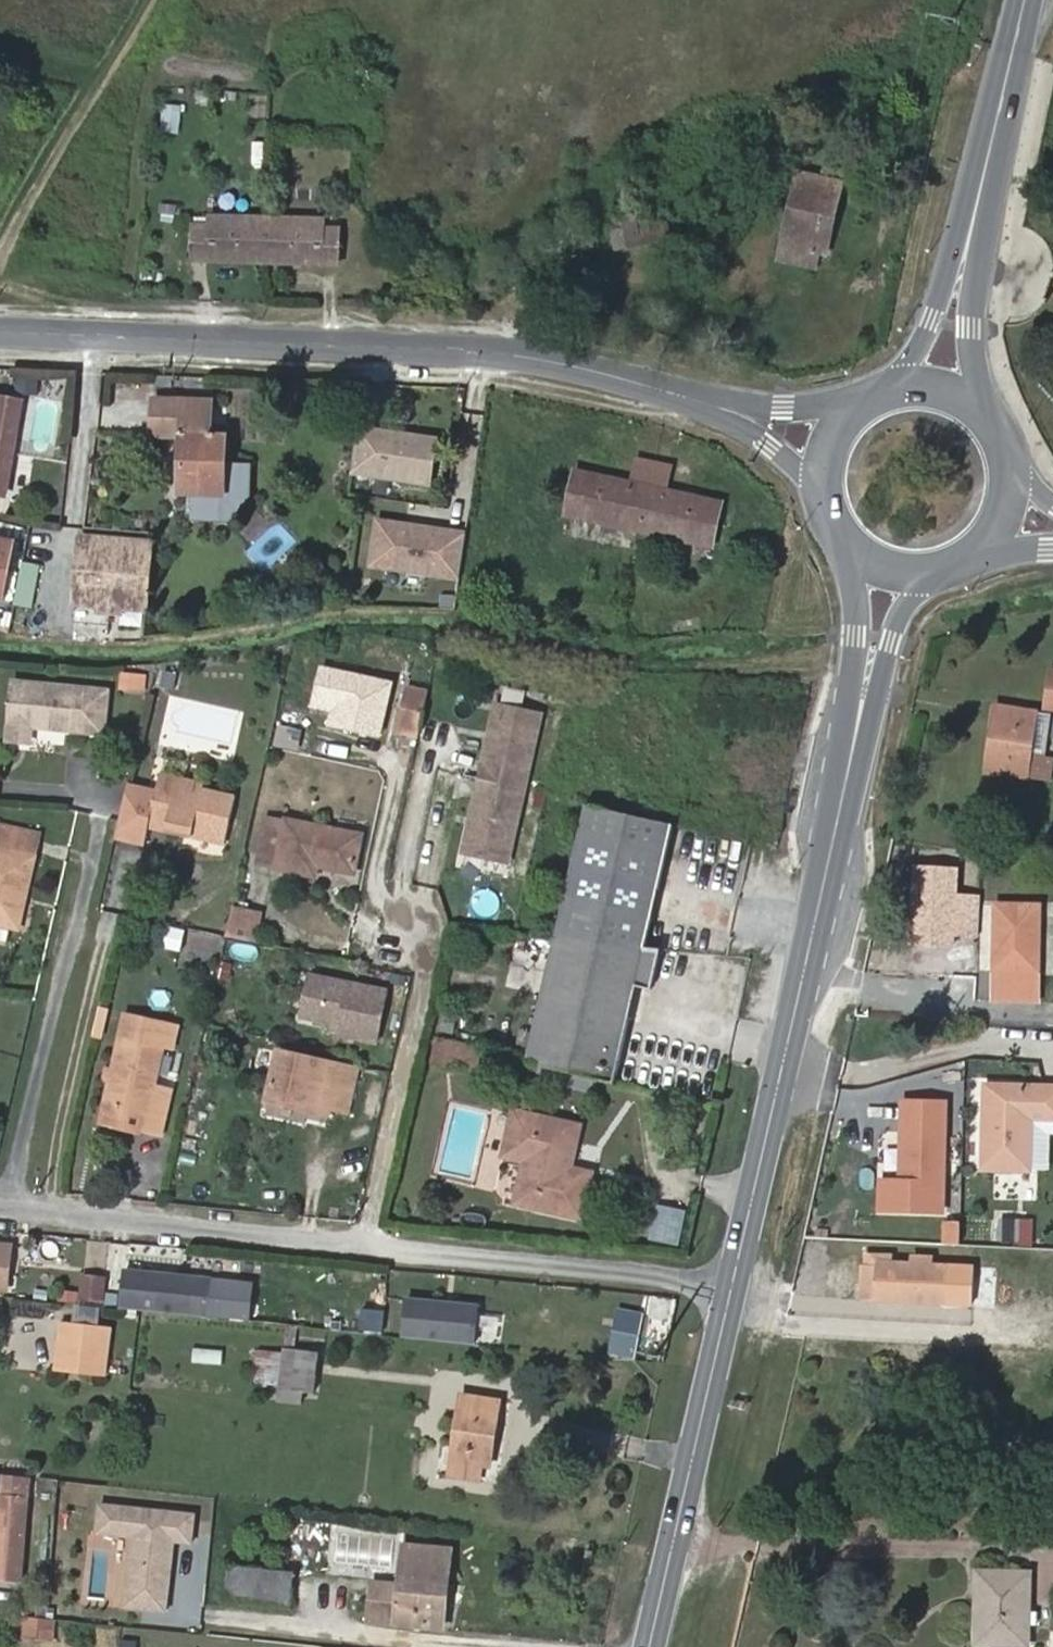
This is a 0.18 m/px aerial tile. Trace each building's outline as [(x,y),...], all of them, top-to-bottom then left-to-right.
[(827,254),(843,182),(801,172),(780,260),(817,269),(820,253),(827,254)] [(653,226),(650,212),(610,220),(616,249),(665,238),(662,224),(653,226)] [(323,228),(323,219),(211,216),(211,226),(194,225),(193,261),(338,265),(339,228),(323,228)] [(5,496),(23,400),(0,396),(0,495),(5,496)] [(212,434),(214,402),(155,399),(154,437),(184,438),(182,494),(193,494),(193,499),(188,499),(187,514),(193,514),(193,519),(228,520),(248,502),(250,465),(226,464),(227,435),(212,434)] [(431,484),(435,432),(353,426),(349,478),(431,484)] [(712,549),(722,503),(577,470),(567,515),(712,549)] [(366,569),(459,577),(464,526),(370,518),(366,569)] [(80,536),(74,603),(99,606),(122,608),(145,610),(151,543),(80,536)] [(17,541),(0,538),(0,599),(6,600),(17,541)] [(19,561),(14,605),(32,607),(37,563),(19,561)] [(122,608),(99,606),(99,615),(121,616),(122,608)] [(1051,667),(1050,678),(1044,678),(1041,707),(1052,709),(1052,667),(1051,667)] [(144,691),(146,673),(120,671),(118,689),(144,691)] [(106,733),(110,688),(34,682),(30,726),(106,733)] [(429,690),(408,686),(400,727),(420,730),(429,690)] [(509,863),(543,715),(499,705),(466,852),(509,863)] [(1052,713),(997,705),(987,771),(1052,780),(1052,775),(1052,759),(1046,758),(1052,713)] [(204,787),(205,782),(162,772),(157,790),(149,826),(150,826),(226,844),(237,795),(204,787)] [(149,826),(157,790),(129,784),(117,837),(146,844),(150,826),(149,826)] [(644,946),(673,824),(589,804),(557,937),(644,946)] [(287,820),(267,816),(257,861),(278,865),(278,868),(317,876),(319,865),(356,873),(364,833),(289,818),(287,820)] [(10,925),(17,893),(28,895),(42,834),(0,825),(0,923),(10,925)] [(21,928),(28,895),(17,893),(10,925),(21,928)] [(224,932),(254,941),(262,911),(233,903),(224,932)] [(997,903),(996,970),(1038,971),(1040,904),(997,903)] [(0,923),(0,936),(7,938),(10,925),(0,923)] [(179,947),(182,928),(160,924),(156,943),(179,947)] [(528,1061),(614,1081),(636,985),(652,989),(662,948),(644,946),(557,937),(528,1061)] [(292,1023),(375,1042),(388,988),(304,969),(292,1023)] [(1009,980),(1007,1014),(1052,1016),(1052,983),(1009,980)] [(477,1071),(482,1048),(438,1037),(433,1060),(477,1071)] [(157,1081),(164,1047),(121,1038),(105,1104),(148,1114),(145,1129),(162,1134),(173,1085),(157,1081)] [(280,1049),(268,1100),(312,1111),(313,1104),(331,1108),(349,1112),(359,1068),(280,1049)] [(984,1167),(1031,1169),(1033,1117),(1052,1118),(1052,1084),(986,1083),(984,1167)] [(145,1129),(148,1114),(105,1104),(102,1119),(145,1129)] [(312,1111),(330,1115),(331,1108),(313,1104),(312,1111)] [(582,1127),(515,1111),(506,1152),(528,1158),(518,1201),(583,1216),(593,1171),(573,1167),(582,1127)] [(679,1245),(684,1207),(652,1203),(647,1240),(679,1245)] [(11,1271),(14,1246),(0,1245),(0,1269),(11,1271)] [(867,1261),(891,1262),(892,1254),(867,1254),(867,1261)] [(974,1300),(975,1269),(949,1267),(949,1264),(933,1264),(934,1256),(914,1255),(913,1263),(891,1262),(867,1261),(867,1265),(863,1264),(861,1295),(879,1296),(879,1298),(947,1302),(947,1299),(974,1300)] [(120,1266),(116,1307),(206,1316),(210,1275),(120,1266)] [(11,1271),(0,1269),(0,1288),(8,1289),(11,1271)] [(102,1299),(105,1274),(85,1272),(82,1297),(102,1299)] [(401,1295),(399,1337),(474,1342),(477,1301),(401,1295)] [(667,1322),(669,1299),(646,1297),(645,1320),(667,1322)] [(381,1334),(383,1310),(360,1308),(358,1332),(381,1334)] [(58,1345),(73,1347),(75,1323),(61,1322),(58,1345)] [(100,1326),(75,1323),(73,1347),(98,1350),(100,1326)] [(115,1328),(100,1326),(98,1350),(112,1351),(115,1328)] [(320,1352),(285,1346),(284,1351),(280,1386),(278,1400),(303,1404),(305,1391),(314,1392),(320,1352)] [(280,1386),(284,1351),(259,1347),(254,1383),(280,1386)] [(221,1363),(221,1349),(198,1349),(198,1363),(221,1363)] [(493,1466),(502,1400),(462,1395),(452,1474),(483,1478),(484,1465),(493,1466)] [(39,1498),(40,1477),(1,1473),(0,1486),(0,1495),(39,1498)] [(40,1504),(0,1501),(0,1578),(22,1580),(25,1543),(36,1544),(40,1504)] [(445,1629),(454,1549),(405,1543),(400,1584),(374,1581),(369,1620),(445,1629)] [(291,1605),(294,1572),(226,1565),(223,1597),(291,1605)] [(1029,1646),(1031,1571),(980,1570),(980,1600),(993,1600),(993,1632),(1018,1633),(1018,1646),(1029,1646)] [(993,1632),(993,1600),(980,1600),(978,1644),(1018,1646),(1018,1633),(993,1632)] [(49,1618),(26,1615),(24,1635),(53,1637),(55,1618),(49,1618)] [(136,1640),(120,1639),(119,1646),(135,1646),(136,1640)]
